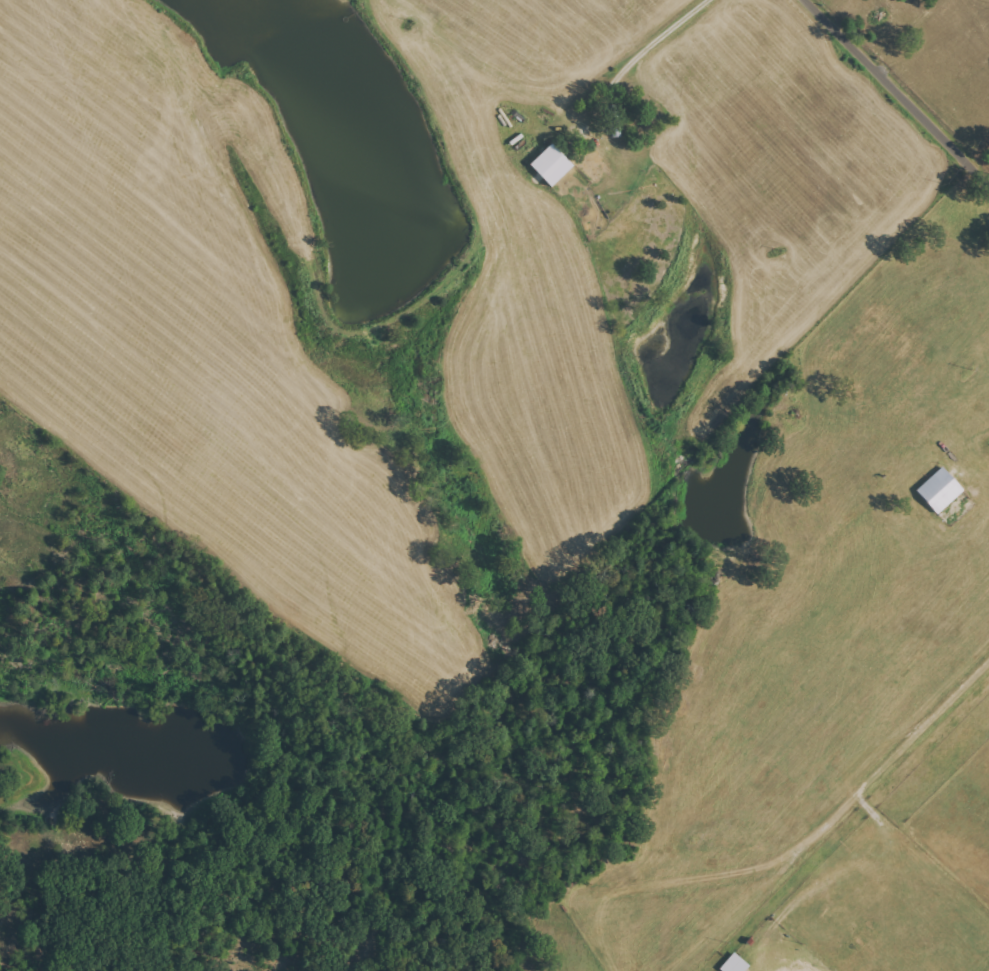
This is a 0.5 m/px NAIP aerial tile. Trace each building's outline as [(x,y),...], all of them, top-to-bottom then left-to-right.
[(574,165),(553,142),(530,164),(551,186),(574,165)] [(938,515),(965,490),(943,467),(917,491),(938,515)] [(750,966),(735,953),(720,969),(723,970),(745,970),(750,966)]
